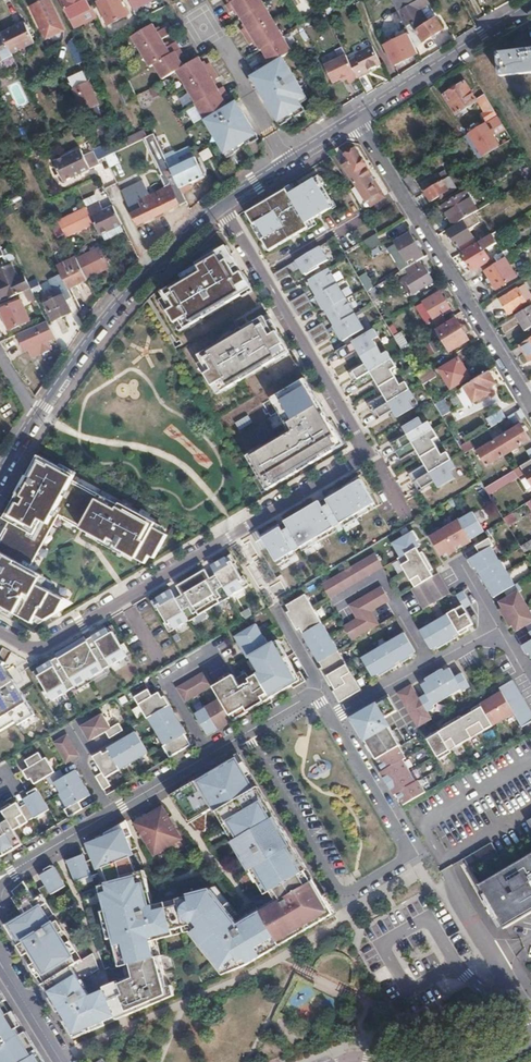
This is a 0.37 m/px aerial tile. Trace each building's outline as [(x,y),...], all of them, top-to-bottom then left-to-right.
[(49,0),(46,0),(31,7),(47,38),(64,30),(49,0)] [(89,9),(85,0),(61,0),(70,19),(89,9)] [(119,0),(104,0),(98,3),(108,24),(126,16),(119,0)] [(133,10),(137,8),(154,0),(128,0),(133,10)] [(229,4),(226,5),(231,13),(236,10),(246,27),(241,30),(250,45),(255,42),(260,51),(262,50),(267,58),(262,61),(266,67),(251,77),(278,123),(303,108),(299,100),(306,96),(283,57),(292,52),(261,0),(227,0),(229,4)] [(415,0),(393,0),(399,11),(416,2),(415,0)] [(138,20),(142,18),(140,14),(137,8),(133,10),(138,20)] [(94,18),(89,9),(70,19),(74,27),(94,18)] [(436,20),(411,36),(416,48),(443,31),(436,20)] [(24,24),(2,34),(11,54),(34,43),(24,24)] [(153,24),(133,36),(151,67),(154,65),(163,79),(177,72),(196,104),(195,104),(204,121),(224,156),(257,136),(236,101),(228,106),(223,97),(228,94),(223,87),(218,90),(214,81),(219,78),(210,63),(205,66),(199,57),(184,66),(179,59),(184,56),(176,42),(167,47),(162,39),(171,34),(167,27),(158,32),(153,24)] [(2,34),(0,35),(0,62),(12,56),(11,54),(2,34)] [(394,66),(419,55),(416,48),(411,36),(410,35),(386,46),(394,66)] [(86,59),(75,38),(67,42),(77,63),(86,59)] [(367,72),(381,65),(372,47),(355,55),(357,58),(350,62),(358,79),(368,73),(367,72)] [(372,47),(381,65),(382,65),(373,47),(372,47)] [(498,54),(501,75),(530,72),(530,50),(498,54)] [(350,83),(359,80),(358,79),(350,62),(347,56),(325,67),(333,84),(347,77),(350,83)] [(92,91),(88,81),(73,89),(77,98),(92,91)] [(497,115),(485,94),(475,99),(465,82),(444,94),(456,114),(477,101),(484,112),(478,116),(484,124),(497,115)] [(497,115),(484,124),(472,131),(485,151),(496,144),(491,137),(493,135),(491,131),(499,126),(501,129),(497,131),(504,143),(511,139),(497,115)] [(153,134),(145,138),(162,176),(161,177),(166,190),(147,198),(144,191),(147,190),(143,182),(121,191),(130,208),(137,225),(186,203),(181,193),(171,171),(164,157),(153,134)] [(95,151),(99,158),(113,151),(109,143),(95,151)] [(171,171),(181,193),(191,188),(189,184),(204,177),(195,157),(194,158),(189,148),(176,154),(174,152),(164,157),(171,171)] [(212,156),(208,149),(200,153),(204,161),(212,156)] [(346,171),(364,203),(378,195),(369,180),(372,178),(373,178),(354,149),(344,155),(351,168),(346,171)] [(100,164),(94,152),(84,156),(81,150),(62,159),(71,178),(100,164)] [(116,154),(107,157),(110,165),(119,162),(116,154)] [(71,178),(62,159),(53,163),(63,182),(71,178)] [(268,250),(311,228),(308,221),(337,206),(320,174),(290,190),(289,188),(247,209),(268,250)] [(425,192),(441,182),(436,174),(420,184),(425,192)] [(378,195),(364,203),(368,208),(383,198),(372,178),(369,180),(378,195)] [(448,191),(442,181),(441,182),(425,192),(431,201),(448,191)] [(467,217),(477,211),(466,192),(442,207),(453,225),(467,217)] [(83,202),(86,207),(97,202),(95,197),(83,202)] [(94,223),(99,235),(102,234),(119,226),(122,225),(112,205),(103,210),(98,201),(97,202),(86,207),(94,223)] [(58,221),(66,237),(94,223),(86,207),(58,221)] [(483,217),(479,210),(477,211),(467,217),(472,224),(483,217)] [(447,232),(461,253),(468,249),(464,244),(474,238),(464,222),(447,232)] [(119,226),(102,234),(105,240),(121,232),(119,226)] [(377,234),(364,242),(369,250),(382,242),(377,234)] [(424,258),(409,234),(395,243),(407,263),(414,258),(416,262),(419,260),(424,258)] [(232,237),(211,248),(214,253),(174,277),(189,306),(200,299),(202,304),(254,274),(232,237)] [(490,240),(488,237),(477,243),(468,249),(461,253),(472,272),(490,260),(481,245),(490,240)] [(468,249),(477,243),(474,238),(464,244),(468,249)] [(39,252),(44,244),(37,239),(32,246),(39,252)] [(305,275),(331,260),(322,245),(287,265),(292,273),(301,267),(305,275)] [(505,258),(511,254),(507,247),(494,255),(498,262),(505,258)] [(99,248),(77,259),(87,278),(108,268),(99,248)] [(76,257),(56,267),(67,289),(87,279),(87,278),(77,259),(76,257)] [(515,276),(505,258),(498,262),(484,271),(496,288),(515,276)] [(416,262),(405,269),(409,276),(423,267),(419,260),(416,262)] [(22,274),(16,276),(9,264),(0,269),(0,282),(0,283),(0,302),(30,290),(22,274)] [(341,341),(365,329),(332,267),(308,279),(341,341)] [(423,267),(409,276),(402,280),(411,296),(432,282),(423,267)] [(367,273),(360,277),(366,289),(373,286),(367,273)] [(525,285),(501,300),(510,314),(516,310),(518,312),(530,304),(530,294),(525,285)] [(364,300),(357,287),(353,290),(360,302),(364,300)] [(34,298),(31,293),(28,294),(27,292),(24,293),(28,301),(34,298)] [(297,314),(312,309),(307,294),(292,300),(297,314)] [(450,311),(439,294),(424,303),(434,320),(450,311)] [(71,314),(62,296),(45,304),(53,321),(71,314)] [(18,302),(0,310),(0,313),(8,330),(27,322),(18,302)] [(270,305),(208,343),(230,377),(293,340),(270,305)] [(515,316),(525,332),(530,328),(530,306),(515,316)] [(468,341),(455,321),(439,332),(451,352),(468,341)] [(54,339),(46,322),(16,334),(23,351),(26,350),(29,359),(50,350),(47,342),(54,339)] [(355,380),(373,371),(397,417),(416,407),(412,399),(416,397),(407,380),(402,383),(393,367),(398,365),(389,349),(387,351),(375,328),(353,339),(366,364),(350,372),(355,380)] [(400,334),(395,337),(402,350),(408,346),(400,334)] [(519,345),(529,361),(530,360),(530,338),(519,345)] [(433,357),(443,349),(435,339),(425,347),(433,357)] [(467,378),(456,360),(438,371),(448,389),(467,378)] [(348,433),(311,370),(282,388),(300,418),(259,442),(279,475),(348,433)] [(435,380),(428,370),(418,376),(425,386),(435,380)] [(495,385),(487,372),(466,385),(479,405),(495,395),(490,387),(495,385)] [(465,389),(457,392),(462,405),(470,402),(465,389)] [(393,410),(384,395),(369,404),(378,419),(393,410)] [(445,398),(435,403),(443,418),(453,412),(445,398)] [(524,416),(520,409),(507,417),(511,424),(524,416)] [(490,428),(505,419),(500,411),(486,420),(490,428)] [(404,425),(425,465),(410,473),(420,490),(437,481),(440,487),(462,476),(449,450),(444,453),(436,438),(438,437),(426,414),(404,425)] [(529,440),(520,426),(478,452),(486,466),(529,440)] [(49,439),(0,528),(0,606),(30,623),(78,576),(52,563),(57,552),(44,546),(64,507),(156,552),(160,544),(166,547),(180,519),(167,512),(170,506),(130,486),(128,492),(109,482),(83,468),(88,460),(49,439)] [(461,446),(466,454),(475,448),(470,440),(461,446)] [(487,487),(492,495),(525,474),(528,478),(522,482),(527,491),(530,489),(530,461),(487,487)] [(366,473),(265,531),(282,560),(383,502),(366,473)] [(485,528),(473,509),(431,534),(442,553),(448,549),(449,552),(458,547),(457,544),(462,541),(463,544),(472,539),(471,536),(485,528)] [(420,537),(415,528),(393,541),(402,555),(399,557),(416,585),(413,587),(425,607),(452,591),(439,570),(435,573),(432,568),(434,567),(424,549),(422,551),(418,546),(421,544),(417,539),(420,537)] [(519,590),(522,588),(518,580),(515,582),(501,557),(500,558),(492,544),(495,543),(490,535),(477,544),(480,550),(469,557),(474,566),(476,565),(486,581),(488,580),(491,585),(489,586),(494,595),(505,589),(508,595),(500,600),(503,606),(501,607),(511,625),(513,624),(516,629),(526,624),(530,633),(530,610),(519,590)] [(522,545),(526,551),(530,548),(530,539),(522,545)] [(384,564),(376,551),(323,583),(331,596),(384,564)] [(251,580),(235,553),(158,597),(174,624),(251,580)] [(390,599),(383,586),(350,605),(358,618),(344,625),(353,639),(380,624),(372,610),(390,599)] [(472,604),(463,590),(456,594),(463,604),(420,630),(432,649),(437,645),(439,648),(456,638),(455,635),(460,632),(461,634),(470,629),(469,627),(474,623),(465,608),(472,604)] [(290,610),(288,611),(298,629),(300,627),(303,632),(303,633),(319,661),(320,661),(323,666),(320,668),(330,685),(333,684),(336,689),(333,691),(340,702),(362,689),(333,640),(306,593),(287,604),(290,610)] [(133,648),(118,621),(40,666),(56,693),(133,648)] [(300,678),(289,658),(284,661),(278,651),(274,653),(257,623),(235,635),(248,657),(251,655),(260,671),(249,677),(246,671),(235,677),(233,673),(213,685),(221,698),(195,713),(208,735),(220,728),(218,726),(223,723),(225,725),(242,715),(265,701),(263,698),(269,694),(271,698),(293,684),(292,683),(300,678)] [(416,651),(405,632),(362,657),(373,676),(379,673),(380,676),(398,665),(396,663),(401,660),(403,663),(412,657),(410,655),(416,651)] [(522,644),(527,653),(529,652),(530,655),(530,639),(522,644)] [(289,658),(287,656),(283,648),(278,651),(284,661),(289,658)] [(0,666),(0,729),(2,732),(16,721),(20,726),(33,716),(3,667),(0,666)] [(427,694),(420,698),(426,708),(428,712),(435,708),(434,705),(462,689),(463,692),(471,687),(463,673),(456,677),(450,668),(445,671),(443,669),(426,679),(427,682),(421,685),(427,694)] [(213,684),(205,670),(177,687),(185,700),(213,684)] [(451,751),(514,713),(522,726),(530,721),(530,710),(512,679),(499,688),(501,692),(472,709),(473,711),(463,718),(461,715),(444,726),(445,729),(440,732),(451,751)] [(420,698),(412,684),(398,693),(418,727),(432,719),(428,712),(426,708),(420,698)] [(164,746),(170,757),(171,757),(192,744),(186,734),(187,733),(182,724),(179,726),(173,715),(176,714),(165,696),(163,697),(160,692),(153,696),(149,689),(135,697),(148,718),(149,718),(165,745),(164,746)] [(367,706),(348,717),(363,742),(366,740),(383,771),(381,772),(394,795),(397,794),(403,805),(425,792),(419,780),(416,782),(404,760),(406,758),(399,747),(401,746),(385,718),(398,710),(389,697),(369,709),(367,706)] [(111,728),(102,714),(81,727),(86,736),(89,734),(92,740),(105,732),(109,739),(123,731),(119,723),(111,728)] [(440,760),(452,753),(451,751),(440,732),(439,730),(427,737),(440,760)] [(105,790),(112,786),(107,778),(149,753),(137,731),(128,737),(129,739),(119,746),(117,743),(108,748),(109,751),(104,754),(103,751),(94,757),(103,772),(96,776),(105,790)] [(67,735),(53,743),(66,764),(79,756),(67,735)] [(35,785),(46,778),(55,773),(46,758),(43,760),(39,753),(25,762),(29,768),(23,772),(28,781),(32,779),(35,785)] [(239,756),(231,761),(235,768),(244,764),(239,756)] [(19,917),(5,926),(14,940),(18,938),(21,944),(18,946),(27,960),(30,958),(34,965),(31,967),(75,1038),(93,1030),(92,1027),(125,1013),(126,1016),(157,1003),(155,1000),(170,994),(167,987),(157,957),(152,959),(147,943),(170,937),(168,932),(186,926),(190,931),(189,932),(226,974),(247,965),(273,950),(268,942),(275,938),(279,946),(298,935),(296,932),(314,921),(316,924),(332,915),(310,878),(303,883),(298,876),(301,874),(282,843),(288,839),(280,826),(274,829),(261,805),(262,805),(246,778),(251,776),(244,764),(235,768),(231,761),(202,777),(169,797),(189,823),(213,809),(215,813),(220,811),(228,824),(227,825),(241,849),(237,851),(245,863),(250,860),(255,869),(254,870),(268,894),(270,893),(275,902),(237,923),(212,890),(185,897),(186,902),(177,905),(176,899),(150,906),(147,893),(150,892),(146,878),(137,881),(135,873),(136,873),(133,863),(131,858),(134,856),(131,849),(124,831),(115,835),(113,830),(105,835),(106,838),(87,845),(93,860),(86,863),(83,856),(67,862),(76,883),(91,877),(92,878),(99,875),(104,887),(110,886),(112,893),(102,896),(104,905),(106,905),(118,945),(116,946),(122,967),(132,965),(135,975),(112,985),(113,988),(106,991),(91,997),(82,982),(100,970),(94,954),(84,961),(77,965),(72,958),(79,954),(72,942),(67,945),(62,939),(67,935),(58,922),(52,926),(48,920),(54,916),(48,904),(55,900),(52,896),(66,887),(54,867),(53,868),(52,866),(44,871),(46,874),(41,877),(46,886),(39,891),(42,896),(34,900),(24,883),(15,888),(14,893),(16,897),(13,899),(25,917),(20,920),(19,917)] [(70,817),(84,809),(80,802),(91,795),(86,786),(84,787),(81,783),(83,781),(77,770),(66,777),(61,769),(55,773),(46,778),(51,786),(55,784),(61,794),(59,795),(68,808),(66,810),(70,817)] [(251,776),(246,778),(262,805),(261,805),(274,829),(280,826),(251,776)] [(5,856),(4,853),(13,848),(15,850),(23,845),(15,831),(29,823),(29,822),(34,819),(36,819),(50,810),(36,788),(27,794),(29,796),(23,800),(26,804),(20,808),(17,804),(11,807),(10,804),(1,810),(7,821),(0,825),(0,859),(5,856)] [(182,841),(164,811),(157,814),(156,812),(142,820),(144,822),(137,826),(154,856),(182,841)] [(220,811),(215,813),(237,851),(241,849),(227,825),(228,824),(220,811)] [(127,822),(113,830),(115,835),(124,831),(131,849),(137,846),(127,822)] [(288,839),(282,843),(301,874),(298,876),(303,883),(310,878),(288,839)] [(5,856),(15,850),(13,848),(4,853),(5,856)] [(486,869),(484,864),(492,861),(487,850),(466,859),(473,875),(486,869)] [(502,930),(526,916),(530,913),(530,854),(476,886),(502,930)] [(255,869),(250,860),(245,863),(264,896),(268,894),(254,870),(255,869)] [(146,878),(144,871),(136,873),(135,873),(137,881),(146,878)] [(185,897),(176,899),(177,905),(186,902),(185,897)] [(54,916),(48,920),(52,926),(58,922),(54,916)] [(314,921),(296,932),(298,935),(316,924),(314,921)] [(62,939),(67,945),(72,942),(67,935),(62,939)] [(275,938),(268,942),(273,950),(279,946),(275,938)] [(84,961),(79,954),(72,958),(77,965),(84,961)] [(174,996),(170,986),(167,987),(170,994),(155,1000),(157,1003),(174,996)] [(0,993),(0,1061),(36,1061),(0,993)] [(93,1030),(126,1016),(125,1013),(92,1027),(93,1030)]
